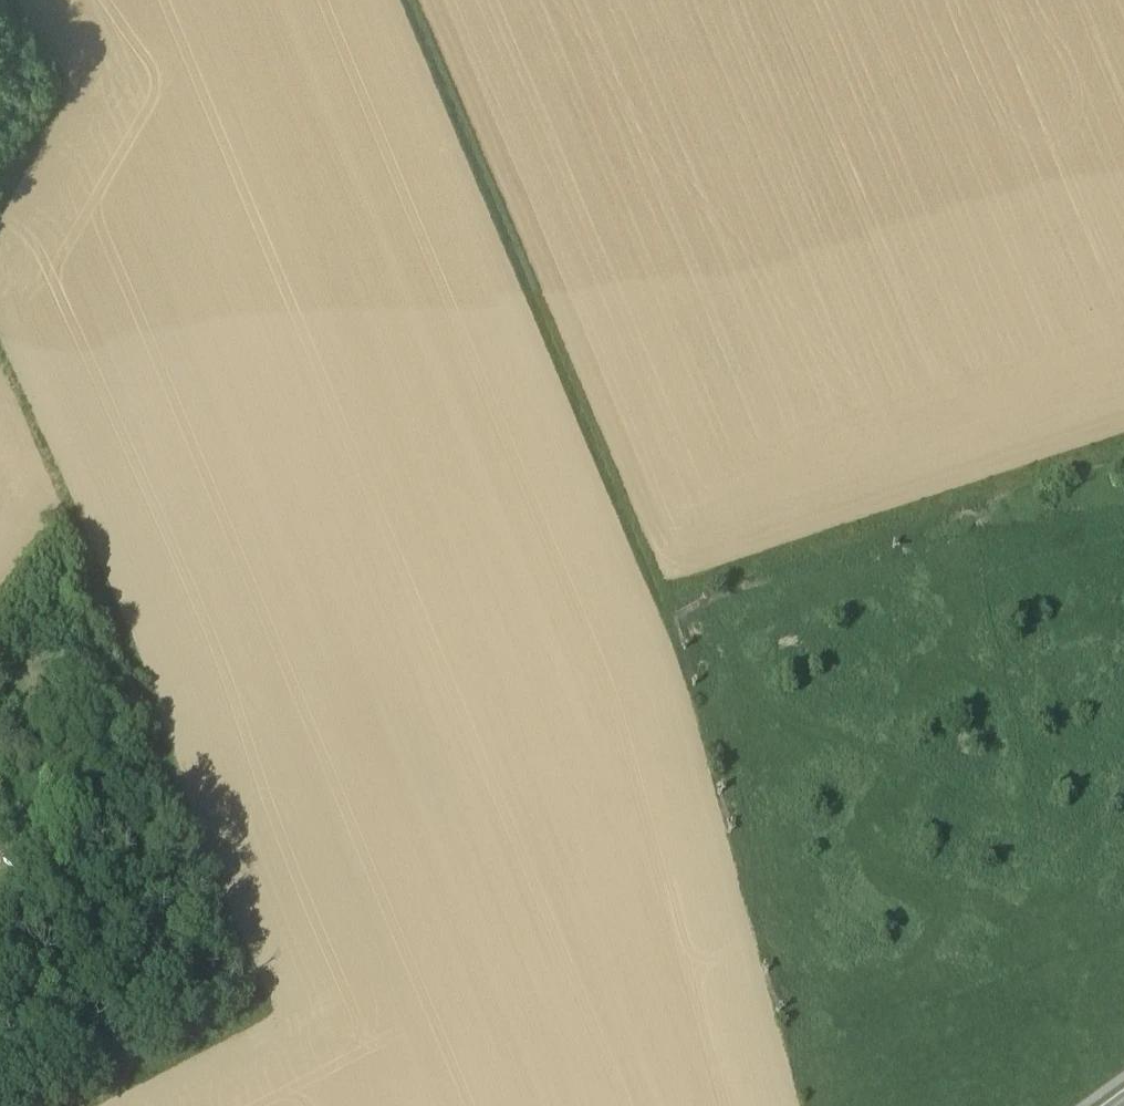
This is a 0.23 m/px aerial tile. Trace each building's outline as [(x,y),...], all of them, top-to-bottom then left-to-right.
[(23,859),(10,849),(2,860),(14,869),(23,859)]
